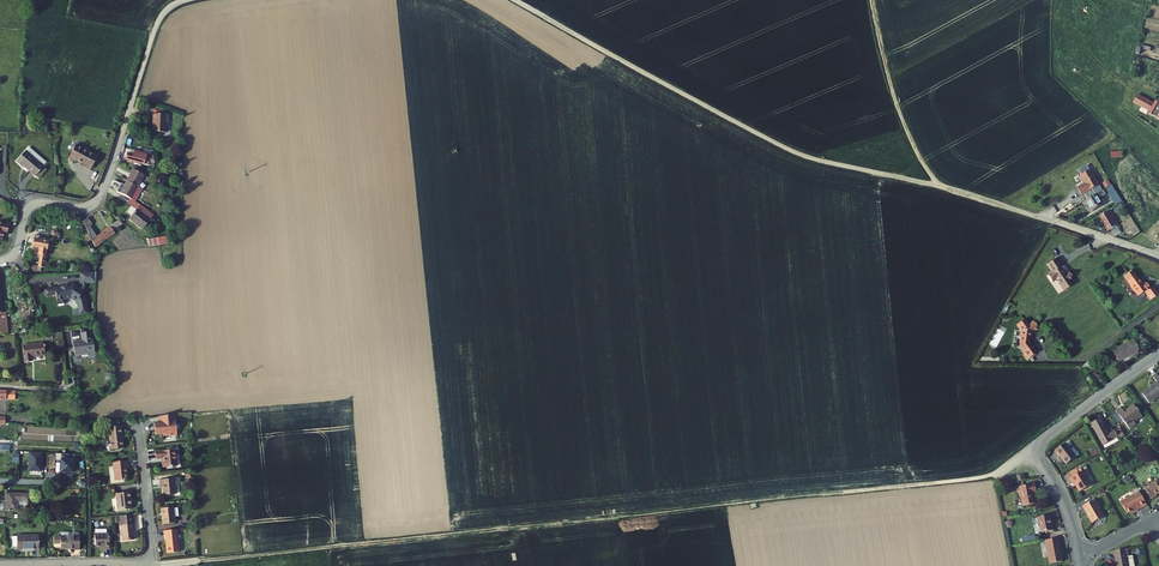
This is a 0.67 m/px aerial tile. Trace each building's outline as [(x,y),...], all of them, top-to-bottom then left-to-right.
[(1155,101),(1154,103),(1137,94),(1133,102),(1149,111),(1148,114),(1158,120),(1158,103),(1155,101)] [(168,115),(153,115),(153,125),(154,127),(153,127),(153,132),(166,133),(166,124),(168,124),(168,115)] [(70,151),(66,159),(72,162),(72,161),(82,165),(81,167),(89,170),(90,168),(91,165),(95,156),(88,152),(87,153),(79,149),(79,148),(72,145),(71,149),(70,148),(69,150),(70,151)] [(28,155),(19,165),(25,171),(26,170),(37,180),(38,180),(45,172),(46,171),(45,170),(49,167),(32,151),(29,155),(28,155)] [(127,156),(126,162),(141,167),(145,168),(148,158),(135,153),(133,158),(127,156)] [(1099,185),(1090,170),(1080,176),(1085,184),(1077,188),(1082,195),(1099,185)] [(48,174),(45,172),(38,180),(41,182),(48,174)] [(133,172),(126,185),(137,192),(144,178),(133,172)] [(120,196),(129,201),(131,202),(137,192),(126,185),(120,196)] [(1106,189),(1111,197),(1111,198),(1113,202),(1114,201),(1115,203),(1121,199),(1112,185),(1106,189)] [(1103,190),(1085,200),(1088,205),(1092,211),(1102,205),(1098,199),(1106,195),(1103,190)] [(130,209),(126,215),(131,219),(129,222),(143,231),(152,216),(133,204),(130,209)] [(1118,225),(1110,210),(1100,216),(1107,227),(1104,229),(1106,232),(1110,230),(1115,237),(1121,233),(1117,226),(1118,225)] [(83,225),(87,234),(88,237),(91,243),(92,242),(94,250),(124,228),(117,223),(96,239),(90,226),(92,225),(89,220),(83,225)] [(156,240),(157,245),(171,242),(170,236),(156,240)] [(83,240),(86,245),(91,243),(88,237),(83,240)] [(35,241),(34,249),(41,251),(40,257),(42,257),(40,269),(45,270),(49,244),(35,241)] [(1052,282),(1056,279),(1064,291),(1072,285),(1069,281),(1073,278),(1068,272),(1065,274),(1061,268),(1062,267),(1056,258),(1047,264),(1053,272),(1048,275),(1052,282)] [(1137,282),(1129,269),(1125,271),(1126,273),(1122,275),(1129,285),(1129,286),(1130,289),(1132,289),(1135,295),(1139,293),(1138,292),(1141,290),(1147,299),(1154,294),(1149,287),(1146,289),(1140,280),(1137,282)] [(87,285),(97,285),(97,275),(82,276),(82,285),(84,285),(87,285)] [(47,298),(57,296),(58,302),(73,300),(73,301),(76,304),(77,303),(78,304),(80,316),(89,315),(86,298),(83,296),(85,294),(84,293),(82,292),(75,287),(69,288),(68,287),(68,288),(63,288),(62,288),(63,289),(57,290),(56,289),(46,291),(47,298)] [(1020,336),(1021,337),(1022,344),(1020,345),(1026,353),(1024,354),(1028,359),(1037,353),(1029,341),(1031,339),(1030,330),(1032,329),(1033,331),(1038,328),(1033,321),(1028,324),(1024,319),(1016,324),(1020,330),(1019,330),(1020,336)] [(75,344),(76,357),(96,355),(95,342),(93,342),(92,335),(83,335),(84,343),(75,344)] [(1133,340),(1116,348),(1117,349),(1113,351),(1118,361),(1138,351),(1133,340)] [(45,344),(24,348),(27,364),(33,363),(32,359),(47,356),(45,344)] [(1082,365),(1087,373),(1095,368),(1090,360),(1082,365)] [(1142,394),(1149,403),(1158,396),(1158,376),(1157,374),(1153,377),(1157,382),(1142,394)] [(13,402),(13,393),(0,392),(0,401),(13,402)] [(1134,405),(1125,412),(1121,407),(1116,411),(1130,429),(1136,424),(1134,422),(1142,416),(1139,412),(1140,411),(1138,409),(1137,409),(1134,405)] [(162,421),(157,422),(158,431),(166,430),(167,433),(181,431),(179,414),(162,416),(162,421)] [(1101,419),(1092,424),(1103,445),(1105,448),(1112,445),(1110,441),(1117,437),(1118,437),(1115,431),(1109,434),(1101,419)] [(123,428),(122,427),(116,427),(107,428),(108,437),(111,437),(113,451),(125,449),(123,428)] [(1076,457),(1065,443),(1054,452),(1059,458),(1061,457),(1067,464),(1076,457)] [(176,448),(156,450),(157,458),(164,457),(165,461),(164,461),(164,467),(178,465),(176,448)] [(31,455),(31,473),(44,474),(44,455),(31,455)] [(72,456),(57,455),(57,463),(64,463),(64,473),(76,473),(76,462),(72,462),(72,456)] [(129,461),(114,462),(116,481),(129,480),(128,470),(130,469),(129,461)] [(1091,485),(1083,471),(1070,478),(1073,483),(1075,482),(1080,492),(1091,485)] [(176,477),(161,479),(161,484),(164,484),(165,495),(176,494),(176,477)] [(1157,496),(1156,495),(1158,494),(1158,481),(1145,488),(1151,499),(1157,496)] [(1020,497),(1022,497),(1023,506),(1036,504),(1034,493),(1037,492),(1035,484),(1020,487),(1021,491),(1019,491),(1020,497)] [(1140,492),(1134,495),(1141,508),(1147,505),(1140,492)] [(7,493),(6,510),(18,511),(18,500),(28,501),(29,493),(7,493)] [(133,493),(118,494),(119,509),(134,508),(133,493)] [(1141,508),(1134,495),(1121,502),(1127,514),(1136,509),(1137,511),(1141,508)] [(1104,515),(1100,508),(1101,508),(1099,503),(1097,504),(1095,500),(1083,506),(1087,514),(1088,514),(1090,517),(1089,517),(1092,523),(1099,519),(1099,520),(1103,518),(1104,515)] [(178,506),(166,507),(167,522),(179,521),(178,506)] [(1039,517),(1042,533),(1053,530),(1052,523),(1051,523),(1050,515),(1039,517)] [(135,524),(121,525),(122,540),(133,539),(133,530),(135,530),(135,524)] [(177,529),(164,530),(165,535),(166,535),(167,552),(179,551),(177,529)] [(109,535),(94,535),(94,548),(102,548),(102,551),(108,551),(109,535)] [(40,536),(18,536),(18,537),(13,537),(13,548),(18,547),(18,550),(40,549),(40,536)] [(81,537),(62,537),(56,537),(56,544),(63,544),(63,549),(75,549),(75,551),(82,551),(81,537)] [(1060,549),(1058,538),(1045,540),(1050,564),(1063,561),(1061,552),(1060,552),(1060,550),(1060,549)] [(1117,565),(1129,565),(1128,557),(1129,556),(1128,548),(1114,551),(1117,565)]
